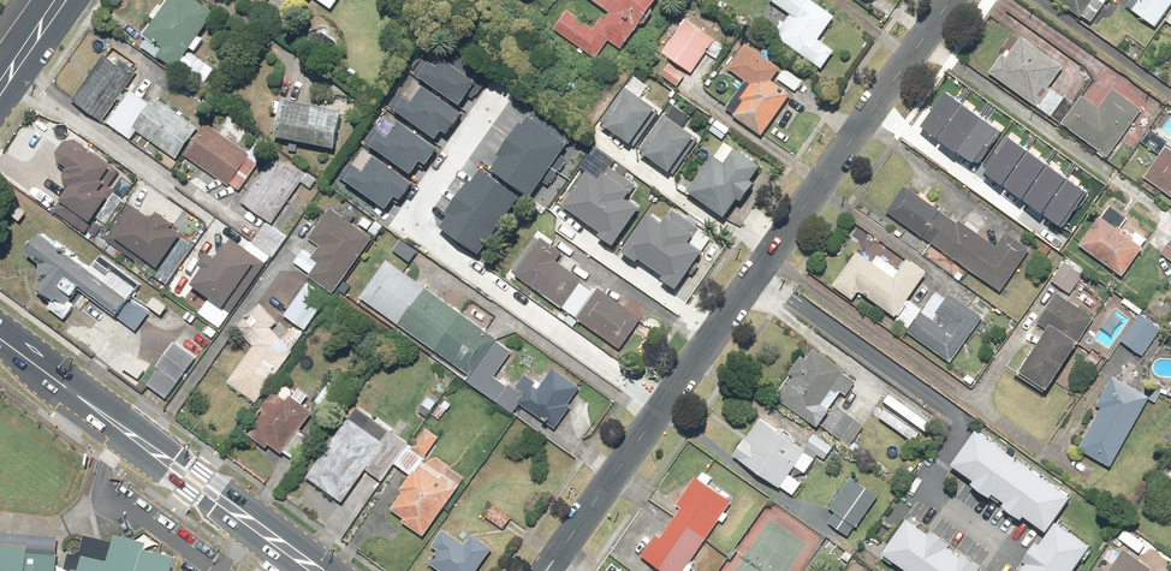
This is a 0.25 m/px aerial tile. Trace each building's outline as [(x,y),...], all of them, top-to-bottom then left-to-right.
[(142,37),(161,50),(155,58),(174,71),(178,65),(204,83),(213,70),(187,53),(190,49),(194,52),(203,39),(198,36),(214,14),(194,0),(179,0),(178,2),(176,0),(168,0),(162,9),(158,6),(150,17),(153,20),(142,37)] [(331,10),(338,0),(317,0),(331,10)] [(554,30),(595,60),(609,41),(621,50),(658,0),(588,0),(606,13),(594,29),(568,11),(554,30)] [(770,3),(790,16),(774,39),(822,71),(835,52),(818,41),(834,17),(808,0),(772,0),(770,3)] [(1079,18),(1081,15),(1092,23),(1110,0),(1055,0),(1079,18)] [(1131,11),(1155,28),(1170,7),(1170,0),(1139,0),(1131,11)] [(714,41),(686,20),(661,54),(671,62),(660,78),(675,89),(687,73),(689,75),(714,41)] [(1000,53),(987,72),(1039,110),(1050,94),(1046,91),(1062,69),(1021,40),(1008,59),(1000,53)] [(780,65),(745,43),(728,69),(745,80),(724,113),(761,136),(788,94),(769,81),(780,65)] [(426,56),(416,69),(463,101),(472,88),(475,90),(487,74),(451,49),(439,65),(426,56)] [(110,62),(101,56),(70,100),(101,122),(137,71),(114,56),(110,62)] [(715,65),(705,57),(695,70),(705,77),(715,65)] [(803,82),(783,68),(775,79),(795,94),(803,82)] [(400,92),(391,105),(437,137),(447,124),(450,126),(462,110),(425,85),(414,101),(400,92)] [(1099,110),(1082,97),(1063,124),(1109,157),(1143,109),(1115,89),(1099,110)] [(130,140),(137,131),(176,160),(198,129),(154,97),(148,105),(130,91),(107,123),(130,140)] [(627,92),(602,131),(629,148),(654,109),(627,92)] [(946,93),(922,126),(973,164),(998,130),(946,93)] [(279,114),(274,139),(332,150),(339,112),(273,99),(271,112),(279,114)] [(693,140),(664,118),(641,150),(644,152),(641,156),(667,175),(693,140)] [(380,126),(370,140),(417,172),(426,158),(429,161),(441,144),(405,119),(393,136),(380,126)] [(531,203),(571,151),(530,120),(521,132),(518,130),(499,155),(501,157),(490,172),(531,203)] [(204,124),(182,155),(208,173),(202,181),(211,187),(216,180),(227,188),(229,185),(238,191),(257,165),(248,158),(249,157),(204,124)] [(1157,156),(1167,142),(1150,130),(1140,143),(1157,156)] [(1006,134),(983,166),(987,169),(984,172),(1060,227),(1086,191),(1006,134)] [(70,189),(59,202),(88,225),(115,192),(109,188),(119,175),(73,139),(68,145),(65,143),(56,154),(60,157),(56,162),(67,171),(59,181),(70,189)] [(1143,178),(1170,198),(1170,149),(1166,146),(1143,178)] [(723,165),(713,157),(687,194),(722,220),(735,202),(739,204),(752,186),(750,184),(761,169),(734,149),(723,165)] [(353,163),(344,177),(390,208),(399,195),(403,198),(415,181),(378,156),(367,173),(353,163)] [(272,158),(250,191),(259,197),(250,210),(271,225),(300,183),(310,190),(317,180),(288,160),(284,166),(272,158)] [(590,170),(569,202),(596,220),(626,174),(611,164),(602,177),(590,170)] [(626,174),(596,220),(606,226),(600,234),(616,245),(641,207),(627,198),(638,182),(626,174)] [(482,261),(522,205),(480,175),(459,203),(463,206),(444,233),(482,261)] [(906,183),(885,212),(1000,293),(1031,250),(1007,232),(996,247),(906,183)] [(644,250),(656,258),(686,214),(670,204),(660,220),(646,211),(622,248),(638,259),(644,250)] [(129,207),(105,241),(117,250),(119,246),(144,264),(141,268),(153,276),(181,238),(169,229),(172,225),(153,212),(147,220),(129,207)] [(331,295),(371,239),(330,209),(308,239),(318,246),(311,256),(303,250),(294,264),(310,275),(308,278),(331,295)] [(686,214),(656,258),(669,266),(663,275),(679,285),(703,248),(690,239),(700,223),(686,214)] [(1100,217),(1078,246),(1122,280),(1144,251),(1100,217)] [(377,219),(367,230),(377,239),(387,227),(377,219)] [(128,300),(135,290),(98,261),(89,273),(40,235),(24,255),(38,267),(34,272),(41,277),(33,288),(53,304),(48,310),(63,321),(74,308),(67,302),(77,289),(134,334),(148,316),(128,300)] [(207,253),(185,282),(222,311),(224,308),(230,313),(266,266),(231,238),(214,259),(207,253)] [(399,238),(391,249),(409,262),(417,252),(399,238)] [(540,238),(513,275),(562,309),(582,281),(553,261),(559,252),(540,238)] [(1159,257),(1170,265),(1170,239),(1159,257)] [(853,254),(831,287),(853,302),(859,294),(897,320),(927,275),(906,260),(892,280),(853,254)] [(1068,259),(1050,282),(1068,295),(1086,272),(1068,259)] [(512,348),(386,261),(360,299),(471,376),(466,383),(497,405),(508,390),(491,379),(512,348)] [(329,297),(306,283),(284,318),(306,332),(329,297)] [(641,321),(598,289),(576,320),(619,352),(641,321)] [(945,302),(935,295),(907,334),(949,365),(984,317),(951,293),(945,302)] [(1093,319),(1056,294),(1035,325),(1045,331),(1017,372),(1044,390),(1093,319)] [(278,321),(258,307),(234,328),(251,348),(227,383),(255,404),(304,336),(292,328),(283,342),(269,332),(278,321)] [(1161,333),(1141,317),(1120,342),(1140,358),(1161,333)] [(219,333),(208,324),(201,334),(212,343),(219,333)] [(192,361),(172,347),(146,385),(166,399),(192,361)] [(791,376),(775,398),(815,428),(828,412),(821,407),(846,373),(817,351),(809,362),(801,357),(788,374),(791,376)] [(524,396),(519,403),(554,430),(572,407),(569,404),(580,390),(551,368),(535,389),(530,385),(533,382),(525,376),(515,388),(524,396)] [(1110,467),(1147,397),(1110,379),(1094,409),(1099,412),(1078,451),(1110,467)] [(275,395),(243,432),(265,450),(268,446),(280,457),(284,452),(300,466),(317,445),(299,430),(313,414),(301,404),(309,396),(299,387),(292,395),(285,388),(278,397),(275,395)] [(441,403),(429,394),(417,412),(428,419),(431,415),(440,421),(451,404),(444,399),(441,403)] [(891,394),(885,402),(923,429),(929,421),(891,394)] [(880,404),(874,412),(913,441),(920,433),(880,404)] [(865,426),(836,406),(821,427),(849,448),(865,426)] [(379,441),(346,419),(305,480),(342,504),(365,471),(382,482),(407,444),(386,430),(379,441)] [(759,421),(735,455),(792,496),(801,484),(788,475),(794,467),(804,474),(814,460),(791,444),(794,441),(777,429),(775,432),(759,421)] [(439,439),(423,428),(409,448),(425,459),(439,439)] [(814,434),(804,447),(823,460),(832,447),(814,434)] [(973,434),(949,468),(1043,535),(1068,501),(973,434)] [(423,537),(462,478),(433,459),(428,466),(424,464),(417,476),(411,472),(398,491),(401,493),(389,511),(403,519),(400,523),(423,537)] [(640,555),(661,570),(691,570),(694,566),(689,563),(719,522),(722,524),(728,517),(723,514),(732,502),(708,485),(712,480),(705,474),(700,480),(696,477),(675,506),(680,510),(658,539),(654,536),(640,555)] [(857,529),(877,498),(848,480),(829,511),(834,514),(828,523),(849,536),(854,527),(857,529)] [(492,505),(483,518),(502,531),(511,518),(492,505)] [(906,522),(882,555),(904,570),(974,570),(906,522)] [(1023,570),(1073,570),(1089,549),(1055,526),(1023,570)] [(429,565),(437,570),(477,570),(491,550),(470,536),(464,544),(443,530),(430,548),(437,553),(429,565)] [(1127,531),(1120,541),(1139,554),(1147,544),(1127,531)] [(177,555),(87,534),(82,550),(79,554),(72,551),(70,570),(172,570),(177,555)] [(0,542),(0,570),(59,570),(61,554),(29,552),(29,544),(0,542)] [(1109,570),(1148,570),(1123,553),(1109,570)]
